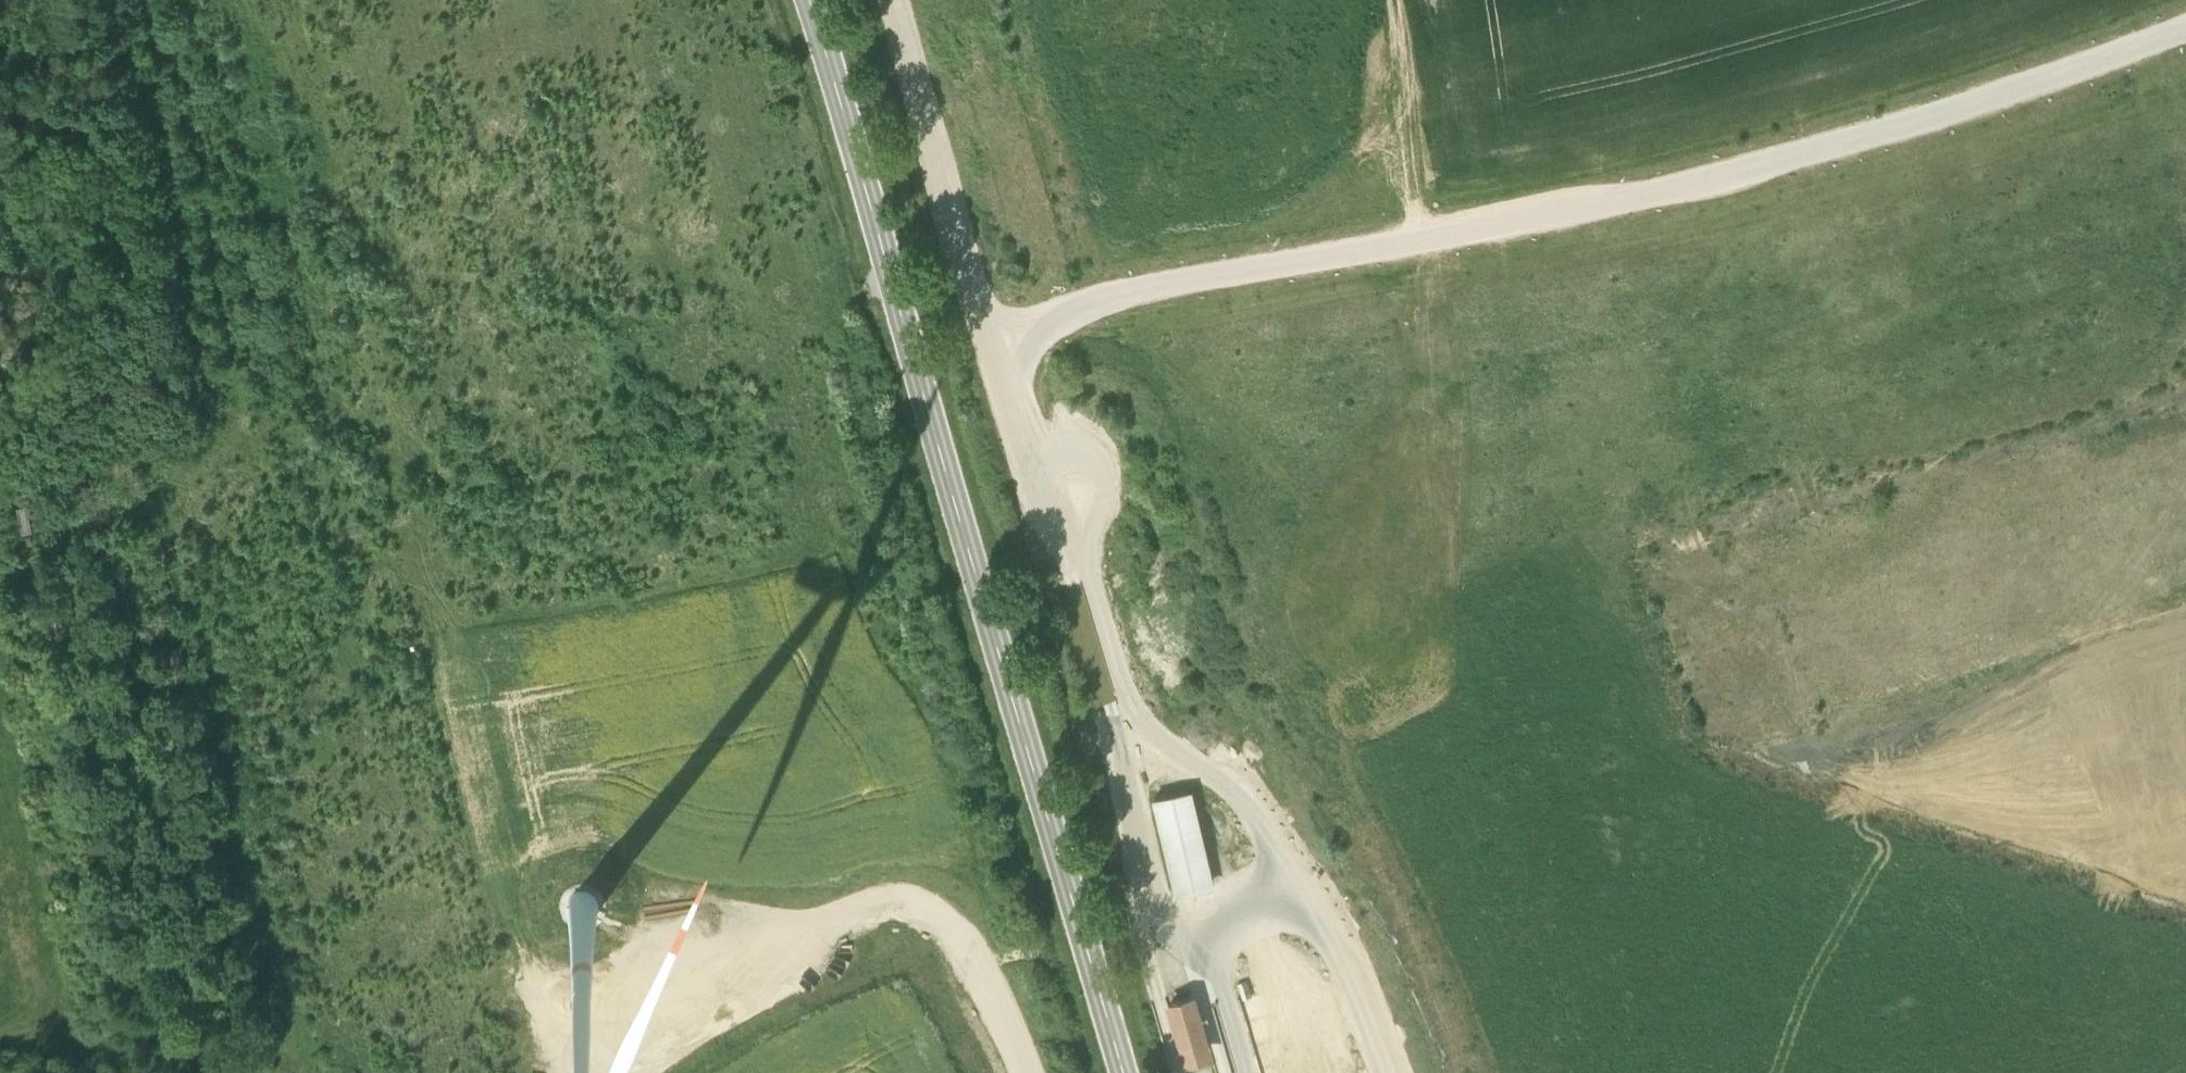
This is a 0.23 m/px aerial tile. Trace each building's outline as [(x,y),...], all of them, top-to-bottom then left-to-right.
[(1188,790),(1154,797),(1176,891),(1210,884),(1188,790)] [(1190,997),(1170,1002),(1185,1056),(1205,1050),(1190,997)]
